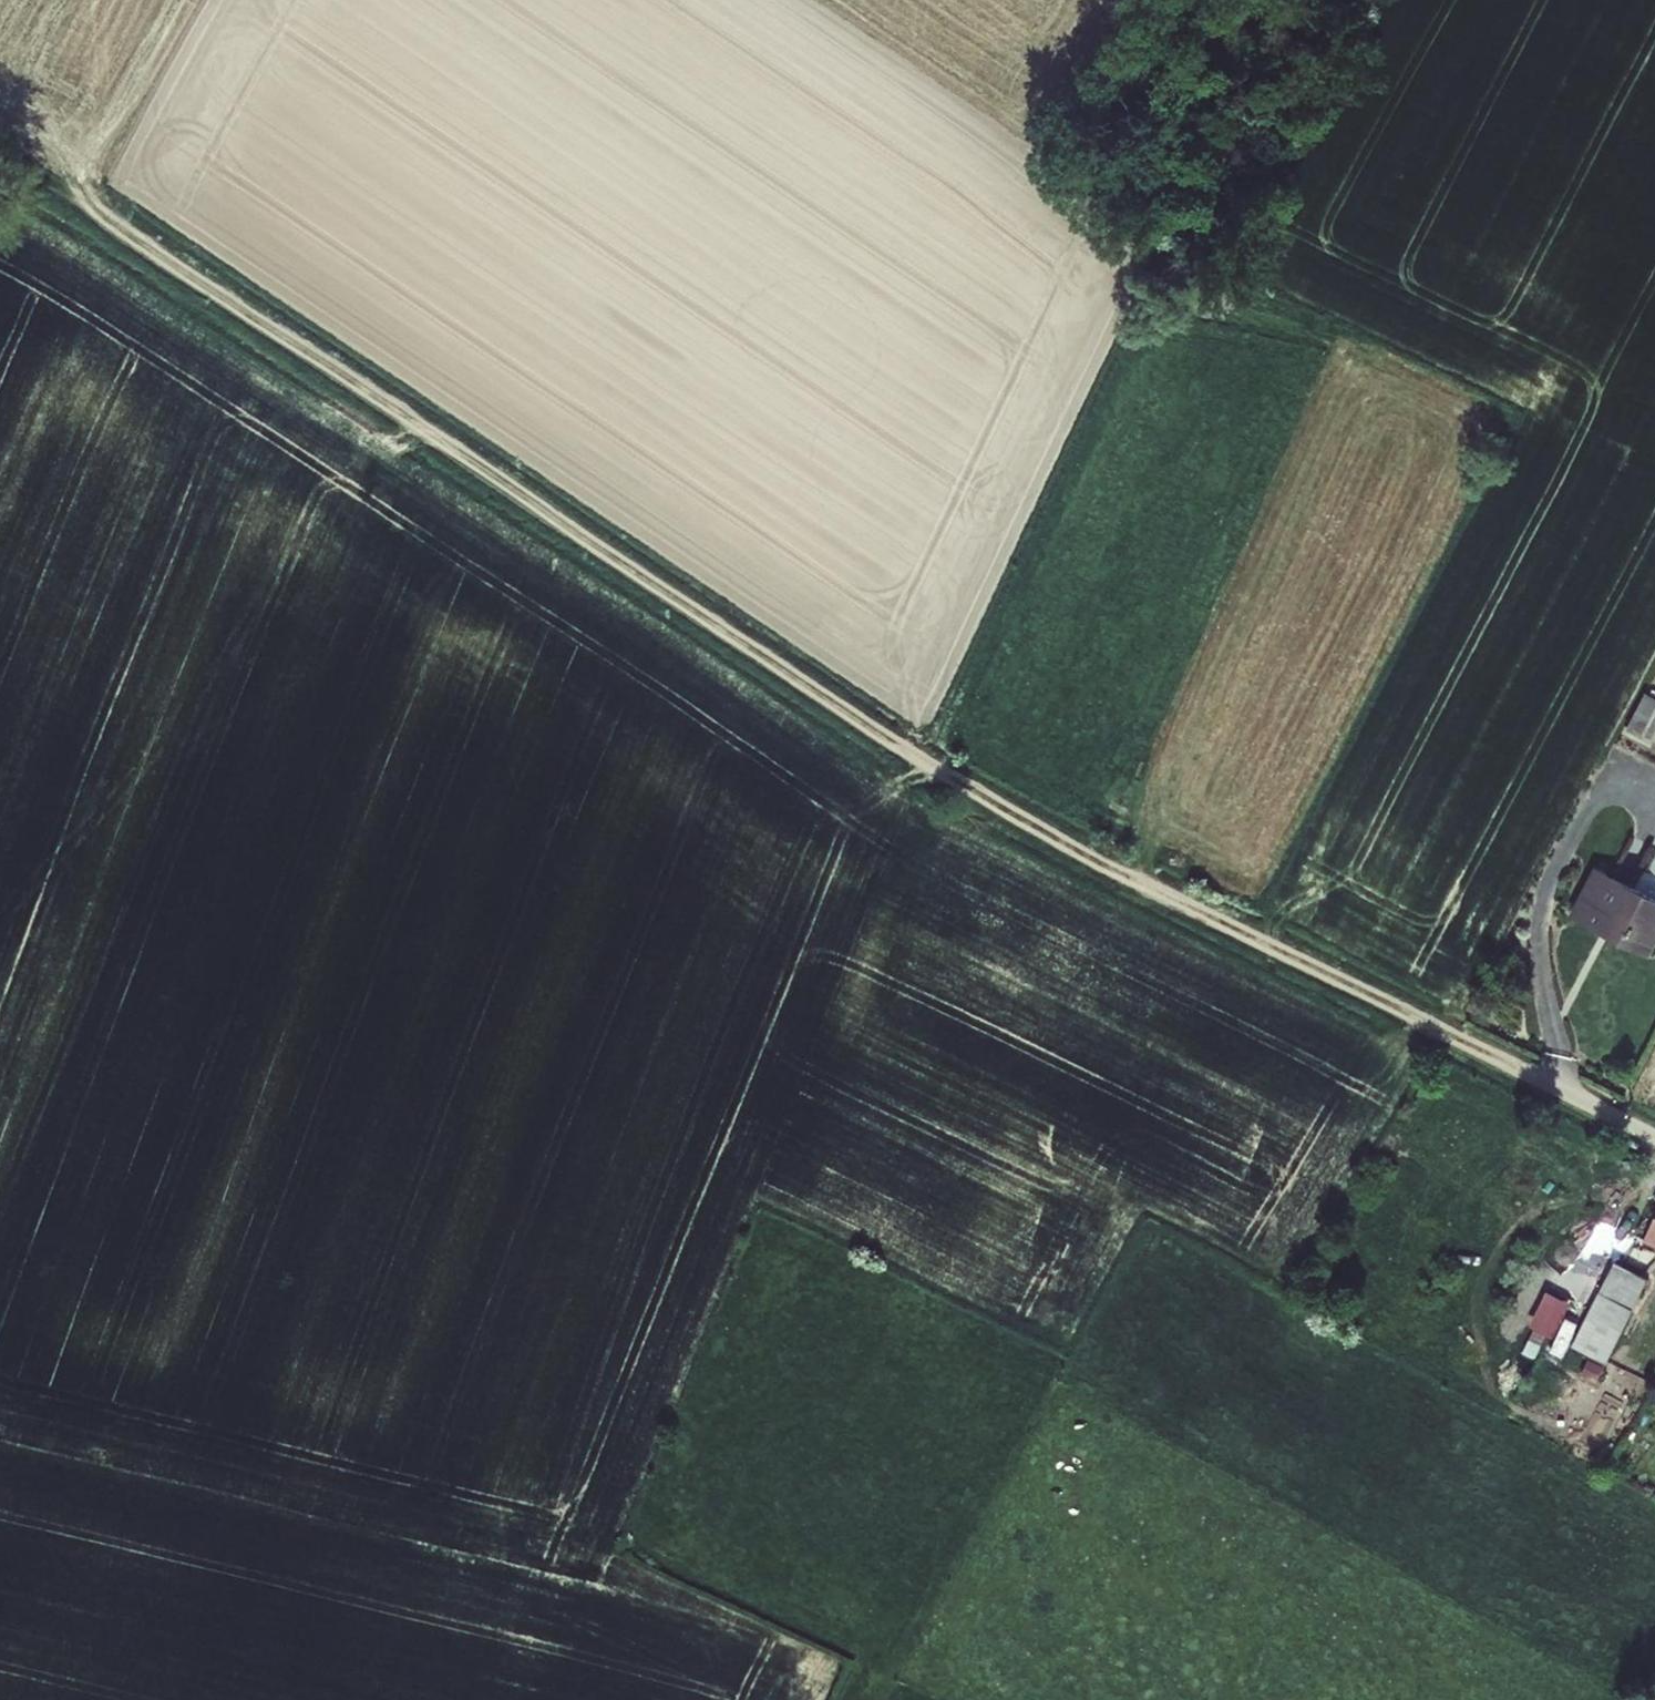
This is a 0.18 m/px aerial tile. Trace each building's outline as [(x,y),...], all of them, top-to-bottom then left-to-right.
[(1644,694),(1630,726),(1654,737),(1654,699),(1644,694)] [(1586,910),(1654,944),(1654,886),(1611,863),(1586,910)] [(1642,1220),(1654,1226),(1654,1193),(1642,1220)] [(1575,1320),(1609,1336),(1648,1254),(1614,1238),(1575,1320)]
